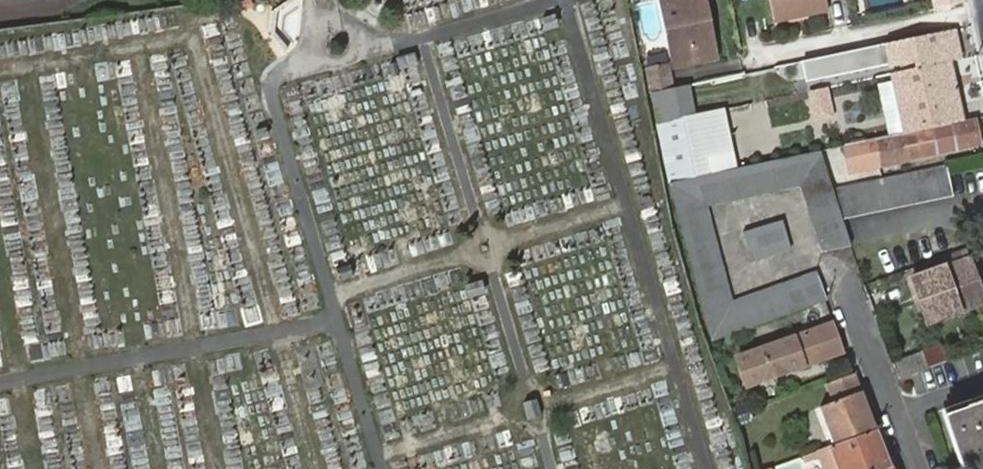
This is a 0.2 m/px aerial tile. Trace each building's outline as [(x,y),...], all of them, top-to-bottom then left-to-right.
[(661,0),(675,67),(717,58),(711,30),(706,32),(702,14),(707,13),(705,0),(662,0),(661,0)] [(829,0),(771,0),(774,15),(800,10),(803,18),(832,11),(829,0)] [(800,10),(774,15),(776,23),(803,18),(800,10)] [(711,30),(707,13),(702,14),(706,32),(711,30)] [(953,30),(804,63),(807,81),(855,69),(856,73),(920,58),(923,68),(950,61),(958,59),(953,30)] [(669,61),(648,65),(654,96),(675,91),(669,61)] [(950,61),(923,68),(887,76),(901,133),(964,119),(950,61)] [(697,117),(691,88),(675,91),(654,96),(661,125),(697,117)] [(832,115),(826,88),(812,91),(817,117),(832,115)] [(697,117),(661,125),(673,184),(714,175),(709,155),(735,150),(727,110),(697,117)] [(975,117),(964,119),(901,133),(845,146),(852,175),(981,145),(975,117)] [(713,343),(829,298),(818,270),(731,303),(706,207),(801,183),(823,254),(853,247),(822,151),(714,175),(673,184),(682,234),(708,330),(713,343)] [(950,165),(840,189),(848,220),(957,197),(950,165)] [(781,221),(743,233),(751,262),(790,249),(781,221)] [(982,304),(982,292),(971,258),(911,277),(927,323),(982,304)] [(848,351),(837,320),(791,336),(791,340),(737,359),(747,385),(800,364),(802,367),(848,351)] [(911,376),(951,362),(944,344),(894,363),(901,380),(911,376)] [(856,372),(827,383),(835,402),(820,407),(834,445),(876,428),(856,372)] [(982,466),(982,457),(982,454),(982,396),(975,399),(978,405),(982,417),(971,422),(966,409),(943,416),(961,468),(973,468),(982,466)] [(978,405),(966,409),(971,422),(982,417),(978,405)] [(876,428),(834,445),(820,450),(827,468),(884,468),(891,466),(876,428)]
